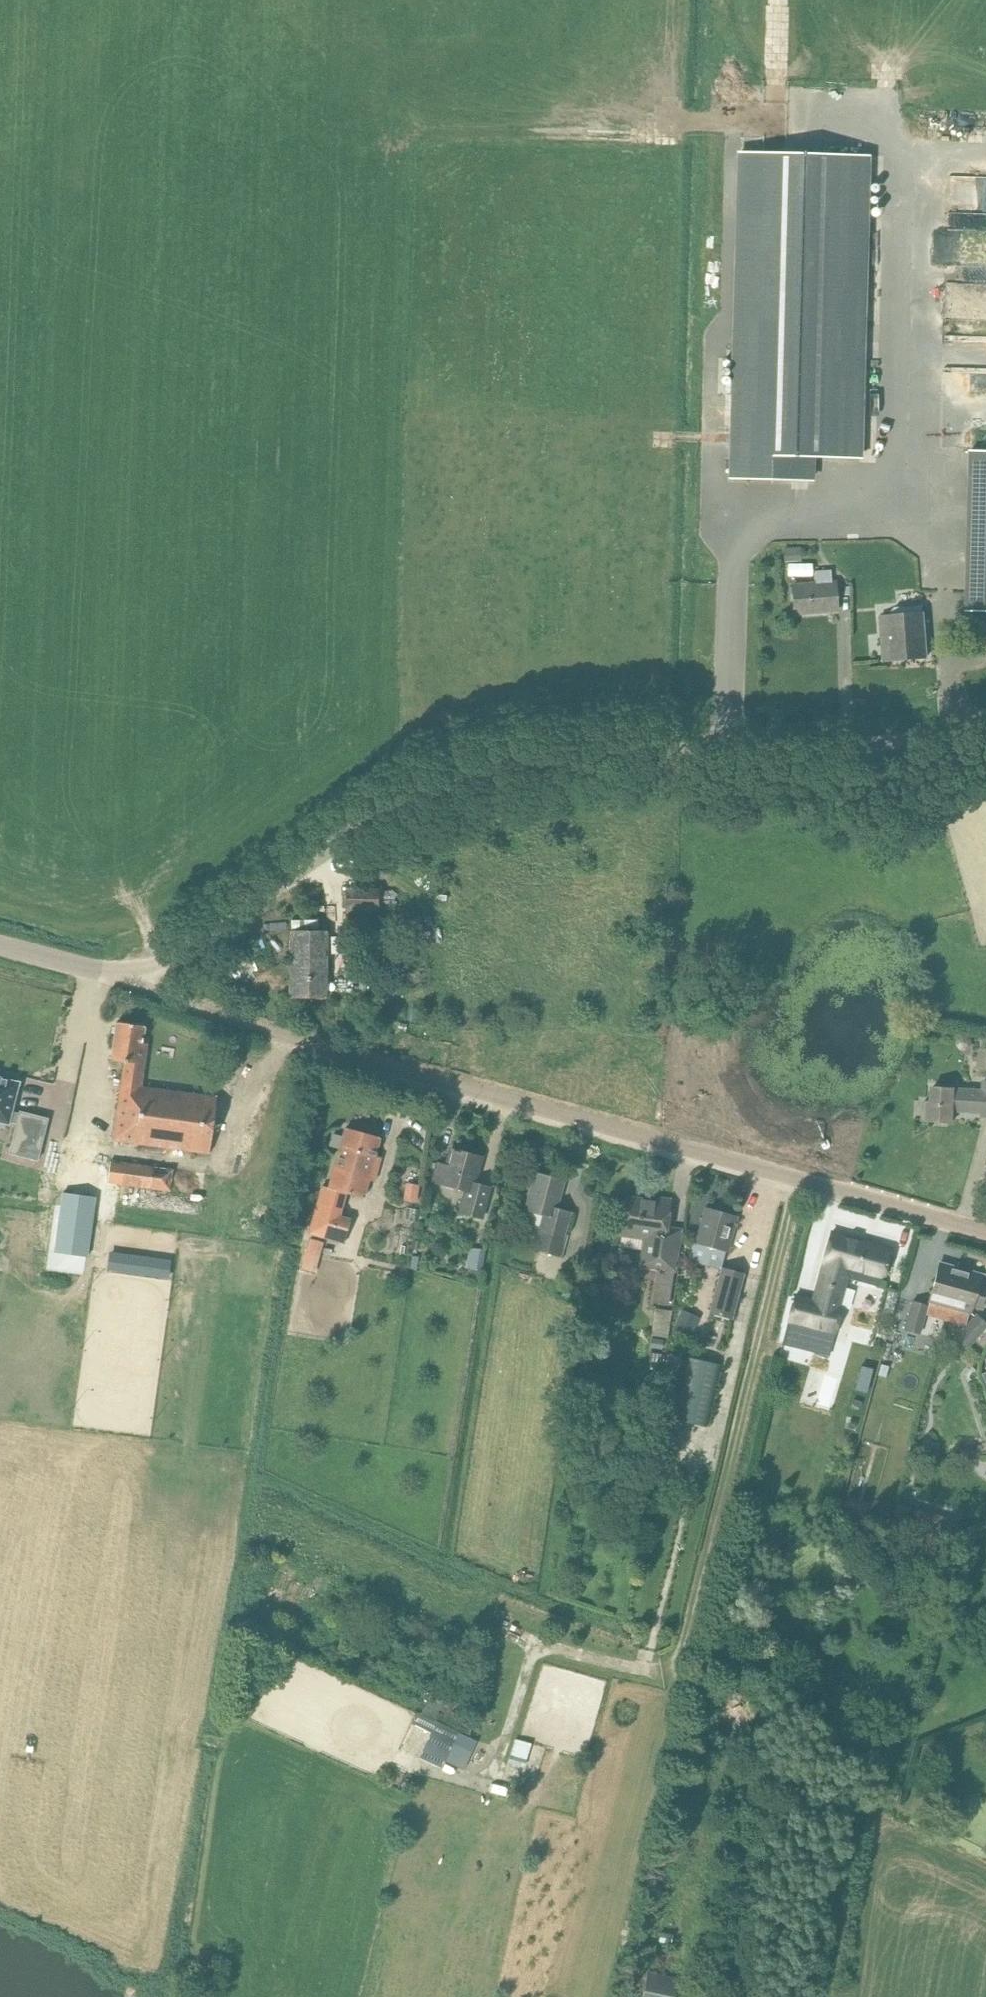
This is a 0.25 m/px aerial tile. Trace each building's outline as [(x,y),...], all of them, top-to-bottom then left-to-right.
[(741,153),(732,478),(811,481),(811,457),(859,458),(867,156),(741,153)] [(966,610),(985,611),(985,451),(970,451),(966,610)] [(814,588),(793,590),(795,614),(837,611),(835,587),(831,587),(830,570),(813,571),(814,588)] [(885,661),(927,657),(924,617),(881,620),(885,661)] [(291,931),(290,998),(326,999),(327,931),(291,931)] [(117,1023),(114,1042),(112,1060),(125,1061),(114,1141),(209,1154),(217,1097),(141,1087),(147,1044),(142,1043),(145,1026),(117,1023)] [(957,1039),(957,1045),(961,1050),(967,1051),(972,1047),(973,1040),(969,1035),(962,1034),(957,1039)] [(10,1125),(11,1123),(16,1124),(9,1154),(39,1161),(49,1118),(20,1111),(19,1113),(13,1112),(21,1082),(0,1076),(0,1123),(10,1125)] [(953,1122),(954,1106),(983,1107),(982,1116),(985,1117),(985,1081),(984,1081),(984,1090),(933,1087),(932,1102),(924,1101),(923,1120),(953,1122)] [(346,1128),(329,1189),(318,1186),(307,1234),(345,1243),(350,1220),(340,1217),(347,1194),(363,1198),(380,1138),(346,1128)] [(437,1164),(432,1181),(464,1190),(459,1211),(482,1217),(485,1207),(490,1188),(475,1184),(482,1158),(451,1149),(446,1166),(437,1164)] [(68,1156),(65,1179),(170,1192),(173,1169),(68,1156)] [(535,1172),(530,1191),(525,1210),(544,1216),(534,1251),(558,1258),(571,1212),(557,1208),(565,1180),(535,1172)] [(406,1182),(404,1200),(417,1202),(420,1184),(406,1182)] [(60,1217),(55,1252),(87,1257),(92,1222),(95,1198),(63,1193),(60,1217)] [(659,1261),(658,1266),(652,1302),(669,1305),(675,1268),(676,1261),(679,1241),(662,1238),(663,1231),(666,1232),(670,1200),(652,1198),(652,1202),(626,1198),(621,1232),(647,1236),(644,1259),(659,1261)] [(406,1207),(405,1220),(414,1221),(416,1209),(406,1207)] [(728,1250),(732,1235),(738,1216),(706,1207),(696,1242),(728,1250)] [(829,1357),(848,1277),(881,1286),(890,1254),(864,1247),(865,1242),(831,1233),(810,1309),(793,1305),(783,1346),(829,1357)] [(320,1257),(324,1242),(310,1238),(306,1253),(320,1257)] [(467,1269),(482,1272),(485,1250),(470,1248),(467,1269)] [(416,1270),(419,1257),(413,1256),(410,1269),(416,1270)] [(905,1329),(920,1333),(925,1315),(946,1320),(960,1269),(940,1263),(929,1301),(928,1306),(912,1302),(905,1329)] [(721,1268),(709,1314),(731,1320),(743,1274),(721,1268)] [(946,1320),(965,1326),(969,1313),(970,1313),(972,1308),(980,1311),(985,1291),(985,1278),(981,1276),(981,1274),(960,1269),(946,1320)] [(674,1330),(689,1338),(698,1317),(682,1310),(674,1330)] [(957,1336),(969,1347),(985,1328),(985,1323),(976,1315),(957,1336)] [(662,1350),(663,1340),(652,1338),(650,1348),(662,1350)] [(873,1355),(860,1352),(854,1377),(867,1380),(873,1355)] [(720,1367),(684,1360),(671,1418),(707,1426),(720,1367)] [(872,1431),(870,1438),(879,1441),(881,1434),(872,1431)] [(865,1446),(863,1454),(873,1457),(875,1449),(865,1446)] [(573,1448),(572,1458),(587,1460),(588,1450),(573,1448)] [(910,1522),(937,1530),(942,1512),(915,1504),(910,1522)] [(258,1529),(253,1538),(264,1543),(268,1534),(258,1529)] [(924,1617),(923,1625),(932,1627),(934,1619),(924,1617)] [(420,1714),(458,1731),(464,1718),(452,1712),(456,1703),(429,1692),(420,1714)] [(903,1712),(901,1722),(913,1724),(915,1714),(903,1712)] [(453,1743),(458,1731),(420,1714),(415,1727),(431,1732),(419,1759),(442,1769),(445,1761),(464,1770),(472,1751),(453,1743)] [(507,1763),(524,1768),(531,1745),(514,1740),(507,1763)] [(662,1932),(659,1942),(672,1944),(674,1934),(662,1932)] [(642,1996),(675,1996),(677,1986),(646,1979),(642,1996)]
